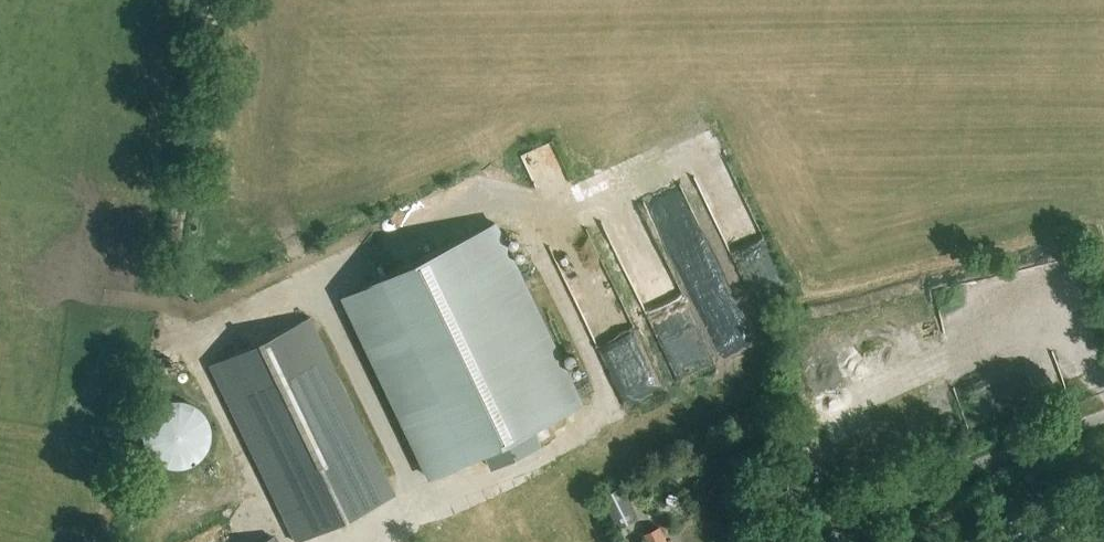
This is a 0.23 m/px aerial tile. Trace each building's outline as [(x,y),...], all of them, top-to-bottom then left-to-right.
[(529,154),(540,177),(568,163),(557,140),(529,154)] [(766,225),(737,173),(710,188),(702,173),(686,182),(698,203),(708,198),(721,222),(720,223),(732,244),(766,225)] [(340,297),(427,478),(584,403),(498,222),(340,297)] [(294,541),(394,493),(310,316),(210,364),(294,541)] [(196,405),(187,400),(176,399),(165,400),(156,405),(148,413),(143,423),(141,433),(143,444),(148,454),(156,461),(165,466),(176,468),(187,466),(196,461),(204,454),(209,444),(211,433),(209,423),(204,413),(196,405)] [(601,497),(617,530),(638,520),(622,487),(601,497)] [(659,526),(645,533),(650,541),(667,541),(659,526)]
